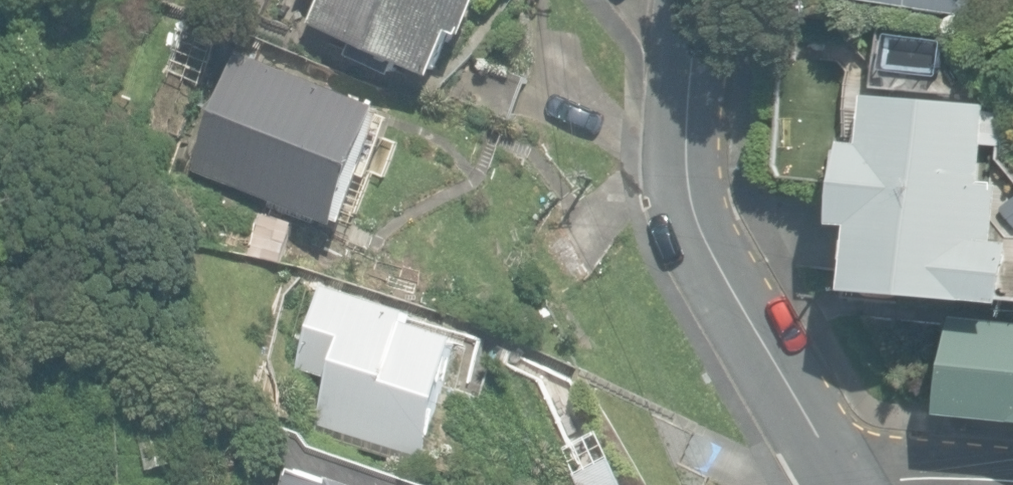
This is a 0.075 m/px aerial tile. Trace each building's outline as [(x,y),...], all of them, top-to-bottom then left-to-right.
[(441,76),(459,31),(471,36),(485,0),(324,0),(326,1),(316,25),(356,42),(351,54),(400,75),(406,61),(441,76)] [(976,15),(978,0),(864,0),(976,15)] [(198,170),(344,226),(390,107),(245,50),(198,170)] [(489,109),(516,120),(534,76),(506,65),(489,109)] [(854,284),(1003,297),(1008,235),(987,233),(993,175),(976,174),(983,100),(866,90),(862,138),(847,137),(840,217),(860,219),(854,284)] [(320,424),(428,459),(468,339),(411,320),(415,309),(330,281),(301,370),(335,381),(320,424)] [(1008,312),(1006,325),(956,321),(947,412),(1012,418),(1012,312),(1008,312)] [(291,470),(286,484),(333,484),(291,470)]
